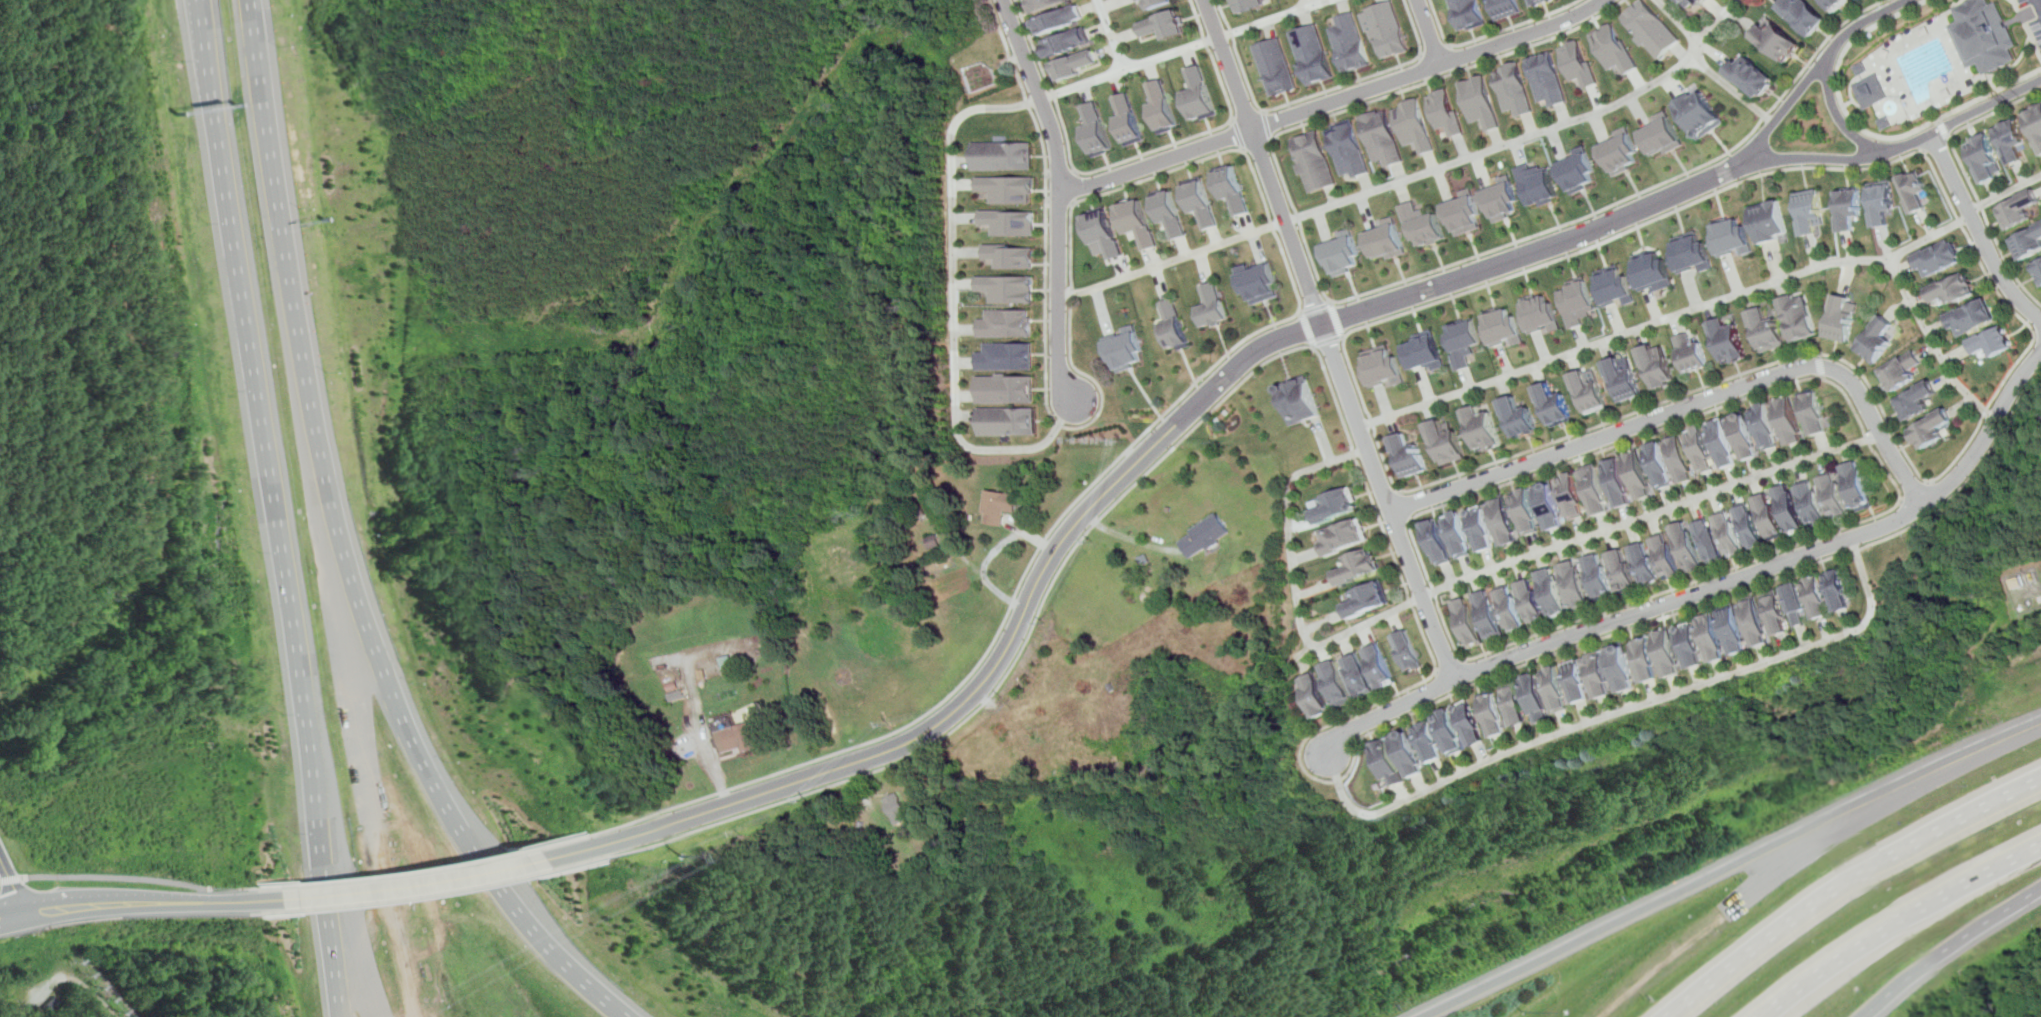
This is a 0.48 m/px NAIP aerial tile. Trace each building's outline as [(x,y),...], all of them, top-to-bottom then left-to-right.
[(1031,14),(1027,0),(1069,0),(1031,14)] [(1147,11),(1176,0),(1143,0),(1147,11)] [(1240,21),(1231,0),(1261,0),(1265,10),(1240,21)] [(1458,32),(1446,0),(1475,0),(1483,23),(1458,32)] [(1493,23),(1486,0),(1513,0),(1518,15),(1493,23)] [(1530,11),(1526,0),(1554,0),(1555,2),(1530,11)] [(1619,17),(1639,0),(1641,0),(1677,41),(1657,60),(1619,17)] [(1684,9),(1675,0),(1706,0),(1708,2),(1697,12),(1690,3),(1684,9)] [(1773,9),(1781,0),(1785,0),(1787,2),(1789,0),(1806,0),(1828,20),(1808,42),(1773,9)] [(1832,17),(1819,0),(1850,0),(1851,2),(1832,17)] [(1951,9),(1973,0),(1987,0),(1989,6),(1998,3),(2016,46),(2013,48),(2018,60),(1984,75),(1979,63),(1969,67),(1951,27),(1957,24),(1951,9)] [(1390,2),(1407,49),(1379,59),(1373,40),(1371,41),(1368,30),(1373,29),(1366,10),(1390,2)] [(1083,22),(1039,37),(1033,18),(1076,3),(1083,22)] [(1162,31),(1166,41),(1187,33),(1179,9),(1140,24),(1146,38),(1162,31)] [(1368,66),(1342,74),(1327,29),(1338,26),(1335,17),(1351,12),(1368,66)] [(1797,47),(1780,67),(1745,37),(1762,17),(1797,47)] [(1608,23),(1636,68),(1623,75),(1617,65),(1608,71),(1587,35),(1608,23)] [(1091,43),(1047,59),(1040,41),(1085,25),(1091,43)] [(1332,77),(1307,86),(1289,35),(1314,25),(1332,77)] [(1577,39),(1597,83),(1584,89),(1579,78),(1571,82),(1556,48),(1577,39)] [(1298,92),(1273,102),(1253,49),(1278,40),(1298,92)] [(1053,64),(1059,82),(1100,68),(1095,51),(1053,64)] [(1551,53),(1568,106),(1551,112),(1548,103),(1538,106),(1524,62),(1551,53)] [(1729,58),(1738,65),(1743,59),(1771,81),(1756,100),(1720,71),(1729,58)] [(1867,72),(1863,62),(1852,67),(1856,76),(1867,72)] [(1515,65),(1534,119),(1517,125),(1513,113),(1505,116),(1490,74),(1515,65)] [(1185,93),(1194,122),(1217,116),(1202,66),(1187,70),(1193,91),(1185,93)] [(1888,97),(1864,110),(1852,86),(1876,74),(1888,97)] [(1499,129),(1483,75),(1456,83),(1468,125),(1480,122),(1483,133),(1499,129)] [(1161,134),(1179,128),(1164,80),(1145,86),(1161,134)] [(1448,89),(1425,96),(1435,131),(1445,128),(1448,139),(1461,135),(1448,89)] [(1128,147),(1146,140),(1129,93),(1110,99),(1128,147)] [(1689,93),(1694,99),(1701,94),(1722,123),(1695,142),(1670,106),(1689,93)] [(1404,149),(1417,145),(1420,155),(1434,150),(1415,99),(1389,109),(1404,149)] [(1097,102),(1078,108),(1095,158),(1114,151),(1097,102)] [(2024,114),(2040,106),(2040,150),(2024,114)] [(1652,126),(1639,133),(1653,159),(1681,144),(1663,111),(1648,119),(1652,126)] [(1377,112),(1378,117),(1386,114),(1405,162),(1384,171),(1381,163),(1373,167),(1355,121),(1377,112)] [(2028,160),(2014,167),(1996,129),(2017,118),(2028,142),(2021,145),(2028,160)] [(1348,123),(1370,178),(1354,184),(1351,176),(1343,180),(1324,133),(1348,123)] [(1599,145),(1608,166),(1611,164),(1616,177),(1631,170),(1629,166),(1637,162),(1634,155),(1638,153),(1626,127),(1613,134),(1615,138),(1599,145)] [(1319,133),(1337,187),(1311,196),(1305,178),(1300,180),(1288,144),(1319,133)] [(2002,177),(1988,184),(1968,144),(1988,134),(2004,168),(1999,171),(2002,177)] [(1034,168),(973,169),(973,142),(1034,141),(1034,168)] [(1559,164),(1573,195),(1597,184),(1592,174),(1596,171),(1586,145),(1574,150),(1577,157),(1559,164)] [(1515,168),(1529,206),(1540,202),(1542,207),(1555,201),(1554,199),(1560,196),(1549,167),(1542,169),(1541,166),(1533,169),(1530,163),(1515,168)] [(1234,167),(1216,173),(1224,200),(1230,198),(1236,217),(1250,213),(1234,167)] [(1920,171),(1928,189),(1919,193),(1925,207),(1912,213),(1896,178),(1912,171),(1913,174),(1920,171)] [(1022,204),(1022,198),(1032,198),(1032,177),(979,177),(979,194),(992,194),(992,204),(1022,204)] [(1219,225),(1202,179),(1183,186),(1193,214),(1199,212),(1205,231),(1219,225)] [(1510,182),(1482,191),(1491,221),(1519,212),(1510,182)] [(1886,225),(1873,227),(1866,188),(1888,184),(1892,210),(1883,211),(1886,225)] [(1853,230),(1838,232),(1833,191),(1857,188),(1860,217),(1851,218),(1853,230)] [(1471,189),(1459,192),(1461,200),(1443,205),(1452,236),(1482,228),(1471,189)] [(1812,235),(1801,237),(1792,194),(1815,189),(1823,227),(1811,230),(1812,235)] [(2039,189),(2040,193),(2040,206),(2032,210),(2035,216),(2005,231),(1995,210),(2039,189)] [(1173,241),(1186,236),(1171,190),(1153,196),(1161,224),(1167,222),(1173,241)] [(1137,234),(1143,252),(1157,248),(1142,200),(1118,208),(1127,237),(1137,234)] [(1444,240),(1436,212),(1422,217),(1417,200),(1398,206),(1412,250),(1444,240)] [(1775,242),(1756,246),(1748,207),(1778,200),(1785,233),(1773,236),(1775,242)] [(1108,210),(1084,218),(1097,257),(1107,254),(1109,262),(1123,257),(1108,210)] [(994,235),(1034,235),(1034,214),(1021,214),(1021,211),(983,211),(983,226),(994,226),(994,235)] [(1708,225),(1720,260),(1751,250),(1740,215),(1708,225)] [(1380,222),(1382,229),(1364,235),(1374,265),(1405,254),(1392,218),(1380,222)] [(2014,237),(2040,223),(2040,251),(2024,259),(2014,237)] [(1332,278),(1363,269),(1351,231),(1339,234),(1341,241),(1322,247),(1332,278)] [(1670,244),(1683,276),(1713,265),(1700,232),(1670,244)] [(1951,239),(1953,244),(1959,241),(1964,253),(1960,255),(1962,261),(1930,277),(1924,265),(1918,269),(1912,257),(1951,239)] [(998,269),(1034,269),(1034,249),(1022,249),(1022,244),(987,244),(987,260),(998,260),(998,269)] [(1645,292),(1674,281),(1662,252),(1634,263),(1645,292)] [(2033,262),(2040,258),(2040,279),(2033,262)] [(1238,272),(1252,307),(1282,295),(1268,261),(1238,272)] [(1595,275),(1606,307),(1626,300),(1628,306),(1639,302),(1629,275),(1625,276),(1621,266),(1595,275)] [(1977,295),(1947,307),(1945,301),(1930,308),(1922,290),(1967,270),(1977,295)] [(1586,276),(1597,311),(1581,317),(1583,324),(1569,329),(1555,286),(1586,276)] [(1034,304),(1034,277),(979,277),(979,293),(992,293),(992,304),(1034,304)] [(1202,285),(1208,305),(1200,307),(1207,329),(1231,321),(1218,281),(1202,285)] [(1520,310),(1528,334),(1541,330),(1543,334),(1560,328),(1551,302),(1547,303),(1543,292),(1518,300),(1522,310),(1520,310)] [(1794,294),(1795,297),(1802,295),(1816,334),(1790,344),(1775,301),(1794,294)] [(1852,315),(1847,341),(1822,337),(1829,294),(1846,297),(1843,313),(1852,315)] [(1997,320),(1959,337),(1956,328),(1949,331),(1943,317),(1986,297),(1997,320)] [(1159,303),(1173,353),(1191,347),(1177,298),(1159,303)] [(1760,305),(1767,321),(1774,319),(1784,345),(1762,354),(1745,311),(1760,305)] [(1479,315),(1489,349),(1520,340),(1510,306),(1479,315)] [(990,310),(990,319),(980,319),(981,338),(1033,337),(1033,309),(990,310)] [(1886,343),(1870,364),(1851,349),(1879,315),(1890,325),(1880,338),(1886,343)] [(1723,317),(1726,326),(1735,323),(1747,356),(1727,363),(1711,322),(1723,317)] [(1440,328),(1454,371),(1475,365),(1469,347),(1478,344),(1469,318),(1440,328)] [(2014,347),(1990,359),(1984,348),(1970,354),(1964,343),(2003,324),(2014,347)] [(1688,331),(1693,344),(1703,340),(1713,365),(1689,375),(1674,337),(1688,331)] [(1441,367),(1430,332),(1400,342),(1410,370),(1428,364),(1430,371),(1441,367)] [(1110,343),(1119,369),(1146,359),(1137,333),(1110,343)] [(1650,342),(1657,359),(1664,357),(1674,381),(1652,390),(1635,348),(1650,342)] [(978,370),(1035,370),(1034,343),(988,343),(988,352),(978,352),(978,370)] [(1369,389),(1400,380),(1390,344),(1359,352),(1369,389)] [(1910,379),(1884,393),(1872,372),(1908,352),(1915,364),(1905,369),(1910,379)] [(1618,357),(1623,370),(1630,367),(1641,396),(1618,404),(1603,362),(1618,357)] [(1584,368),(1590,384),(1595,382),(1604,407),(1582,416),(1567,375),(1584,368)] [(978,404),(1035,404),(1035,375),(978,375),(978,404)] [(1320,418),(1292,427),(1279,385),(1306,376),(1320,418)] [(1925,410),(1901,422),(1890,399),(1926,380),(1933,395),(1920,401),(1925,410)] [(1544,382),(1550,397),(1558,394),(1569,418),(1549,427),(1531,387),(1544,382)] [(1826,430),(1812,436),(1795,395),(1812,388),(1825,419),(1822,420),(1826,430)] [(1508,394),(1513,410),(1528,405),(1537,431),(1510,440),(1496,399),(1508,394)] [(1806,440),(1790,446),(1772,402),(1788,396),(1806,440)] [(1475,402),(1480,414),(1486,412),(1500,446),(1477,455),(1458,409),(1475,402)] [(1778,447),(1765,452),(1749,410),(1766,403),(1779,438),(1775,439),(1778,447)] [(1036,410),(1036,435),(977,435),(977,409),(1036,410)] [(1941,440),(1917,453),(1905,430),(1942,410),(1949,424),(1937,431),(1941,440)] [(1760,457),(1745,463),(1729,418),(1744,412),(1760,457)] [(1439,419),(1444,432),(1452,429),(1464,458),(1438,468),(1421,426),(1439,419)] [(1738,465),(1725,471),(1707,425),(1721,420),(1738,465)] [(1717,469),(1700,475),(1685,433),(1702,426),(1717,469)] [(1402,433),(1407,448),(1416,445),(1425,471),(1402,480),(1387,438),(1402,433)] [(1695,479),(1678,486),(1659,442),(1676,435),(1695,479)] [(1672,485),(1655,492),(1639,449),(1656,442),(1672,485)] [(1650,496),(1635,502),(1618,457),(1634,451),(1650,496)] [(1628,505),(1613,511),(1595,465),(1614,458),(1628,496),(1625,497),(1628,505)] [(1873,506),(1860,512),(1841,467),(1854,461),(1873,506)] [(1605,514),(1590,519),(1573,470),(1591,464),(1605,505),(1602,506),(1605,514)] [(1580,516),(1568,521),(1552,479),(1568,473),(1581,506),(1576,508),(1580,516)] [(1834,474),(1838,486),(1840,485),(1851,515),(1835,521),(1819,479),(1834,474)] [(1813,481),(1817,492),(1819,491),(1831,521),(1814,528),(1799,486),(1813,481)] [(1558,528),(1546,533),(1528,490),(1545,483),(1560,520),(1556,522),(1558,528)] [(1788,486),(1791,493),(1794,493),(1808,529),(1792,535),(1775,491),(1788,486)] [(1359,513),(1317,527),(1312,513),(1323,509),(1319,498),(1350,488),(1359,513)] [(1536,534),(1522,539),(1505,495),(1523,488),(1536,520),(1531,521),(1536,534)] [(1018,497),(1015,515),(1004,513),(1002,529),(984,526),(985,516),(982,515),(985,493),(1018,497)] [(1770,494),(1774,506),(1775,505),(1787,535),(1770,542),(1754,500),(1770,494)] [(1513,544),(1500,549),(1485,506),(1500,500),(1513,537),(1511,538),(1513,544)] [(1746,506),(1749,515),(1753,513),(1765,544),(1750,550),(1735,510),(1746,506)] [(1490,551),(1479,556),(1462,515),(1479,508),(1490,536),(1485,538),(1490,551)] [(1744,554),(1733,559),(1731,555),(1726,557),(1711,517),(1728,511),(1744,554)] [(1220,545),(1208,553),(1206,551),(1190,561),(1180,546),(1193,537),(1191,534),(1217,517),(1229,536),(1218,543),(1220,545)] [(1466,557),(1456,561),(1442,525),(1460,518),(1469,544),(1462,546),(1466,557)] [(1368,542),(1320,558),(1316,547),(1324,544),(1320,533),(1360,519),(1368,542)] [(1702,519),(1706,530),(1709,529),(1722,560),(1712,564),(1711,562),(1704,565),(1688,525),(1702,519)] [(1450,563),(1437,568),(1419,525),(1432,520),(1450,563)] [(1700,569),(1683,575),(1667,527),(1684,521),(1700,569)] [(1680,576),(1663,582),(1647,540),(1664,533),(1680,576)] [(1656,581),(1642,587),(1626,547),(1640,542),(1656,581)] [(1381,571),(1336,587),(1331,572),(1345,567),(1342,558),(1373,547),(1381,571)] [(1634,588),(1616,594),(1604,556),(1622,550),(1634,588)] [(1613,598),(1596,603),(1582,560),(1598,554),(1613,598)] [(1593,608),(1577,614),(1558,566),(1575,559),(1593,608)] [(1569,614),(1553,619),(1538,574),(1555,569),(1569,614)] [(1851,607),(1839,612),(1825,575),(1841,569),(1849,592),(1846,594),(1851,607)] [(1830,615),(1816,619),(1803,581),(1819,575),(1829,602),(1826,603),(1830,615)] [(1544,621),(1530,627),(1515,585),(1529,580),(1544,621)] [(1388,605),(1347,620),(1341,606),(1350,603),(1347,594),(1380,582),(1388,605)] [(1804,622),(1795,625),(1782,589),(1797,583),(1807,609),(1800,611),(1804,622)] [(1524,630),(1510,635),(1495,592),(1510,588),(1524,630)] [(1787,631),(1775,635),(1760,597),(1776,591),(1785,616),(1782,617),(1787,631)] [(1503,637),(1487,642),(1472,597),(1487,592),(1503,637)] [(1480,644),(1465,650),(1449,604),(1464,599),(1480,644)] [(1767,642),(1754,647),(1739,605),(1755,599),(1767,633),(1764,634),(1767,642)] [(1745,650),(1733,655),(1717,613),(1733,607),(1746,642),(1743,643),(1745,650)] [(1723,658),(1710,662),(1697,620),(1712,615),(1723,649),(1720,650),(1723,658)] [(1702,664),(1689,669),(1673,629),(1690,623),(1700,651),(1697,652),(1702,664)] [(1418,669),(1403,675),(1393,652),(1396,651),(1388,633),(1402,627),(1418,669)] [(1681,673),(1668,678),(1653,635),(1669,629),(1681,665),(1678,666),(1681,673)] [(1658,679),(1645,683),(1631,643),(1648,637),(1658,667),(1655,668),(1658,679)] [(1638,688),(1625,692),(1610,650),(1625,644),(1638,679),(1635,680),(1638,688)] [(1385,691),(1377,694),(1359,653),(1375,646),(1391,681),(1382,685),(1385,691)] [(1371,692),(1354,699),(1337,661),(1354,653),(1371,692)] [(1587,658),(1602,653),(1613,681),(1611,681),(1615,694),(1602,699),(1587,658)] [(1352,702),(1335,710),(1315,670),(1332,662),(1352,702)] [(1581,662),(1591,688),(1587,689),(1592,703),(1579,708),(1564,668),(1581,662)] [(1569,714),(1557,719),(1538,673),(1556,666),(1571,701),(1565,703),(1569,714)] [(1328,714),(1313,720),(1297,680),(1311,674),(1328,714)] [(1553,722),(1535,728),(1519,682),(1536,675),(1553,722)] [(1529,728),(1513,733),(1498,689),(1513,684),(1529,728)] [(1505,736),(1490,742),(1475,700),(1491,695),(1505,736)] [(1482,742),(1473,748),(1452,711),(1466,703),(1483,732),(1478,734),(1482,742)] [(1461,753),(1448,759),(1429,718),(1445,710),(1460,741),(1456,743),(1461,753)] [(1440,760),(1426,766),(1410,730),(1428,722),(1439,744),(1434,747),(1440,760)] [(748,725),(757,751),(742,756),(740,751),(725,756),(717,736),(748,725)] [(1425,776),(1409,784),(1387,738),(1402,730),(1425,776)] [(1403,785),(1390,791),(1368,747),(1381,741),(1403,785)] [(910,822),(895,830),(881,802),(897,795),(910,822)]
